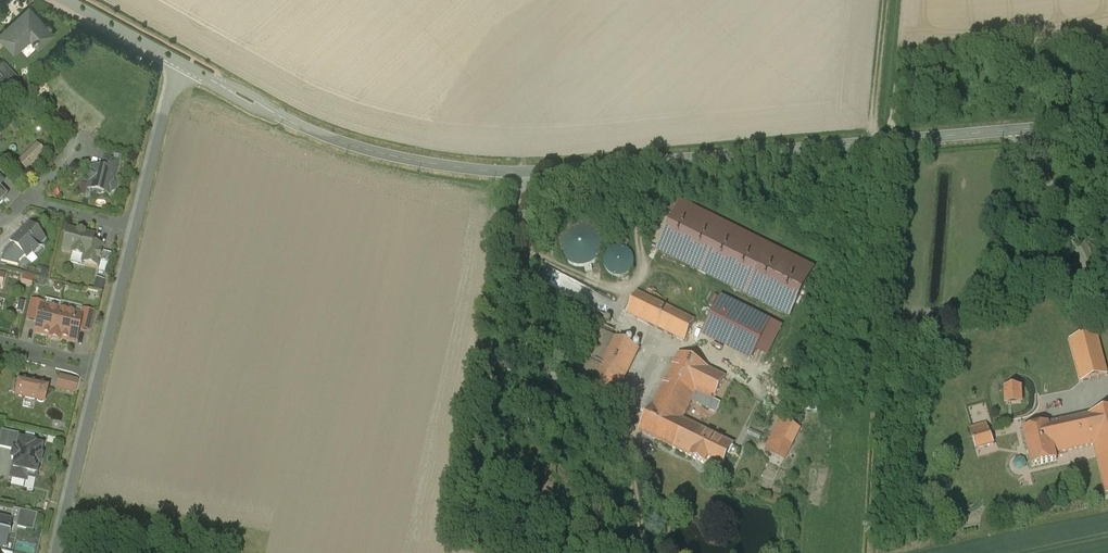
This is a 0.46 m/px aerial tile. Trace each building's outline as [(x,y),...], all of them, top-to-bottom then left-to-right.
[(0,35),(5,41),(14,51),(28,39),(25,35),(29,32),(34,38),(32,40),(33,42),(34,40),(38,45),(51,33),(40,21),(42,20),(37,14),(35,15),(29,8),(0,35)] [(0,64),(0,84),(3,87),(14,76),(2,62),(0,64)] [(3,87),(0,84),(0,97),(1,98),(0,99),(0,103),(3,107),(24,86),(14,76),(3,87)] [(40,80),(31,89),(36,93),(45,85),(40,80)] [(37,145),(20,161),(29,170),(46,154),(37,145)] [(117,163),(105,160),(102,169),(102,170),(114,173),(117,163)] [(114,173),(102,170),(102,169),(93,167),(88,189),(94,191),(96,194),(99,194),(101,193),(109,195),(109,192),(110,193),(114,191),(115,186),(113,182),(112,182),(114,173)] [(814,269),(674,199),(667,211),(676,216),(658,251),(789,317),(814,269)] [(570,222),(560,259),(597,269),(607,232),(570,222)] [(29,225),(11,242),(13,244),(25,256),(26,258),(32,252),(34,254),(40,248),(38,246),(44,240),(29,225)] [(77,232),(68,230),(63,251),(72,253),(72,254),(82,257),(82,256),(85,256),(88,257),(91,244),(93,236),(84,234),(84,233),(78,231),(77,232)] [(25,256),(13,244),(3,253),(1,262),(18,266),(19,262),(25,256)] [(91,244),(88,257),(85,256),(83,263),(97,266),(102,247),(91,244)] [(613,246),(607,271),(631,277),(637,252),(613,246)] [(26,274),(24,285),(35,287),(37,276),(26,274)] [(695,322),(637,293),(627,314),(685,343),(695,322)] [(771,322),(722,298),(702,336),(751,361),(771,322)] [(39,303),(32,301),(27,319),(35,321),(38,321),(41,306),(42,307),(42,304),(39,304),(39,303)] [(42,307),(41,306),(38,321),(35,333),(50,336),(53,326),(54,326),(58,310),(42,307)] [(81,316),(58,310),(54,326),(53,326),(50,336),(50,339),(60,341),(60,339),(75,343),(79,328),(82,316),(81,316)] [(85,312),(82,311),(81,316),(82,316),(79,328),(81,329),(89,331),(93,313),(85,311),(85,312)] [(639,350),(598,330),(574,377),(616,397),(639,350)] [(1080,338),(1070,340),(1081,381),(1107,374),(1096,333),(1080,338)] [(641,433),(676,450),(685,422),(683,421),(692,401),(708,369),(708,368),(678,354),(641,433)] [(726,378),(708,369),(692,401),(710,410),(726,378)] [(72,379),(60,376),(57,389),(68,392),(72,379)] [(48,385),(19,379),(15,396),(37,401),(39,403),(41,403),(44,402),(44,403),(44,402),(46,400),(47,398),(46,396),(48,385)] [(78,381),(72,379),(68,392),(75,394),(78,381)] [(1023,387),(1006,387),(1006,405),(1023,405),(1023,387)] [(1055,454),(1095,445),(1107,495),(1107,411),(1048,425),(1055,454)] [(782,417),(768,451),(791,460),(805,426),(782,417)] [(986,421),(969,426),(976,452),(994,447),(986,421)] [(732,445),(685,422),(676,450),(720,473),(732,445)] [(1055,454),(1048,425),(1023,432),(1032,468),(1057,461),(1055,454)] [(1,430),(0,436),(0,448),(13,451),(17,451),(19,440),(21,435),(1,430)] [(19,440),(17,451),(13,451),(11,459),(15,460),(11,478),(26,481),(28,472),(36,474),(38,465),(40,466),(42,457),(40,456),(42,447),(34,445),(34,444),(19,440)] [(36,514),(14,509),(14,510),(21,512),(18,526),(32,530),(36,514)] [(0,521),(0,549),(5,550),(6,549),(9,536),(10,536),(10,535),(9,535),(12,524),(0,521)]
